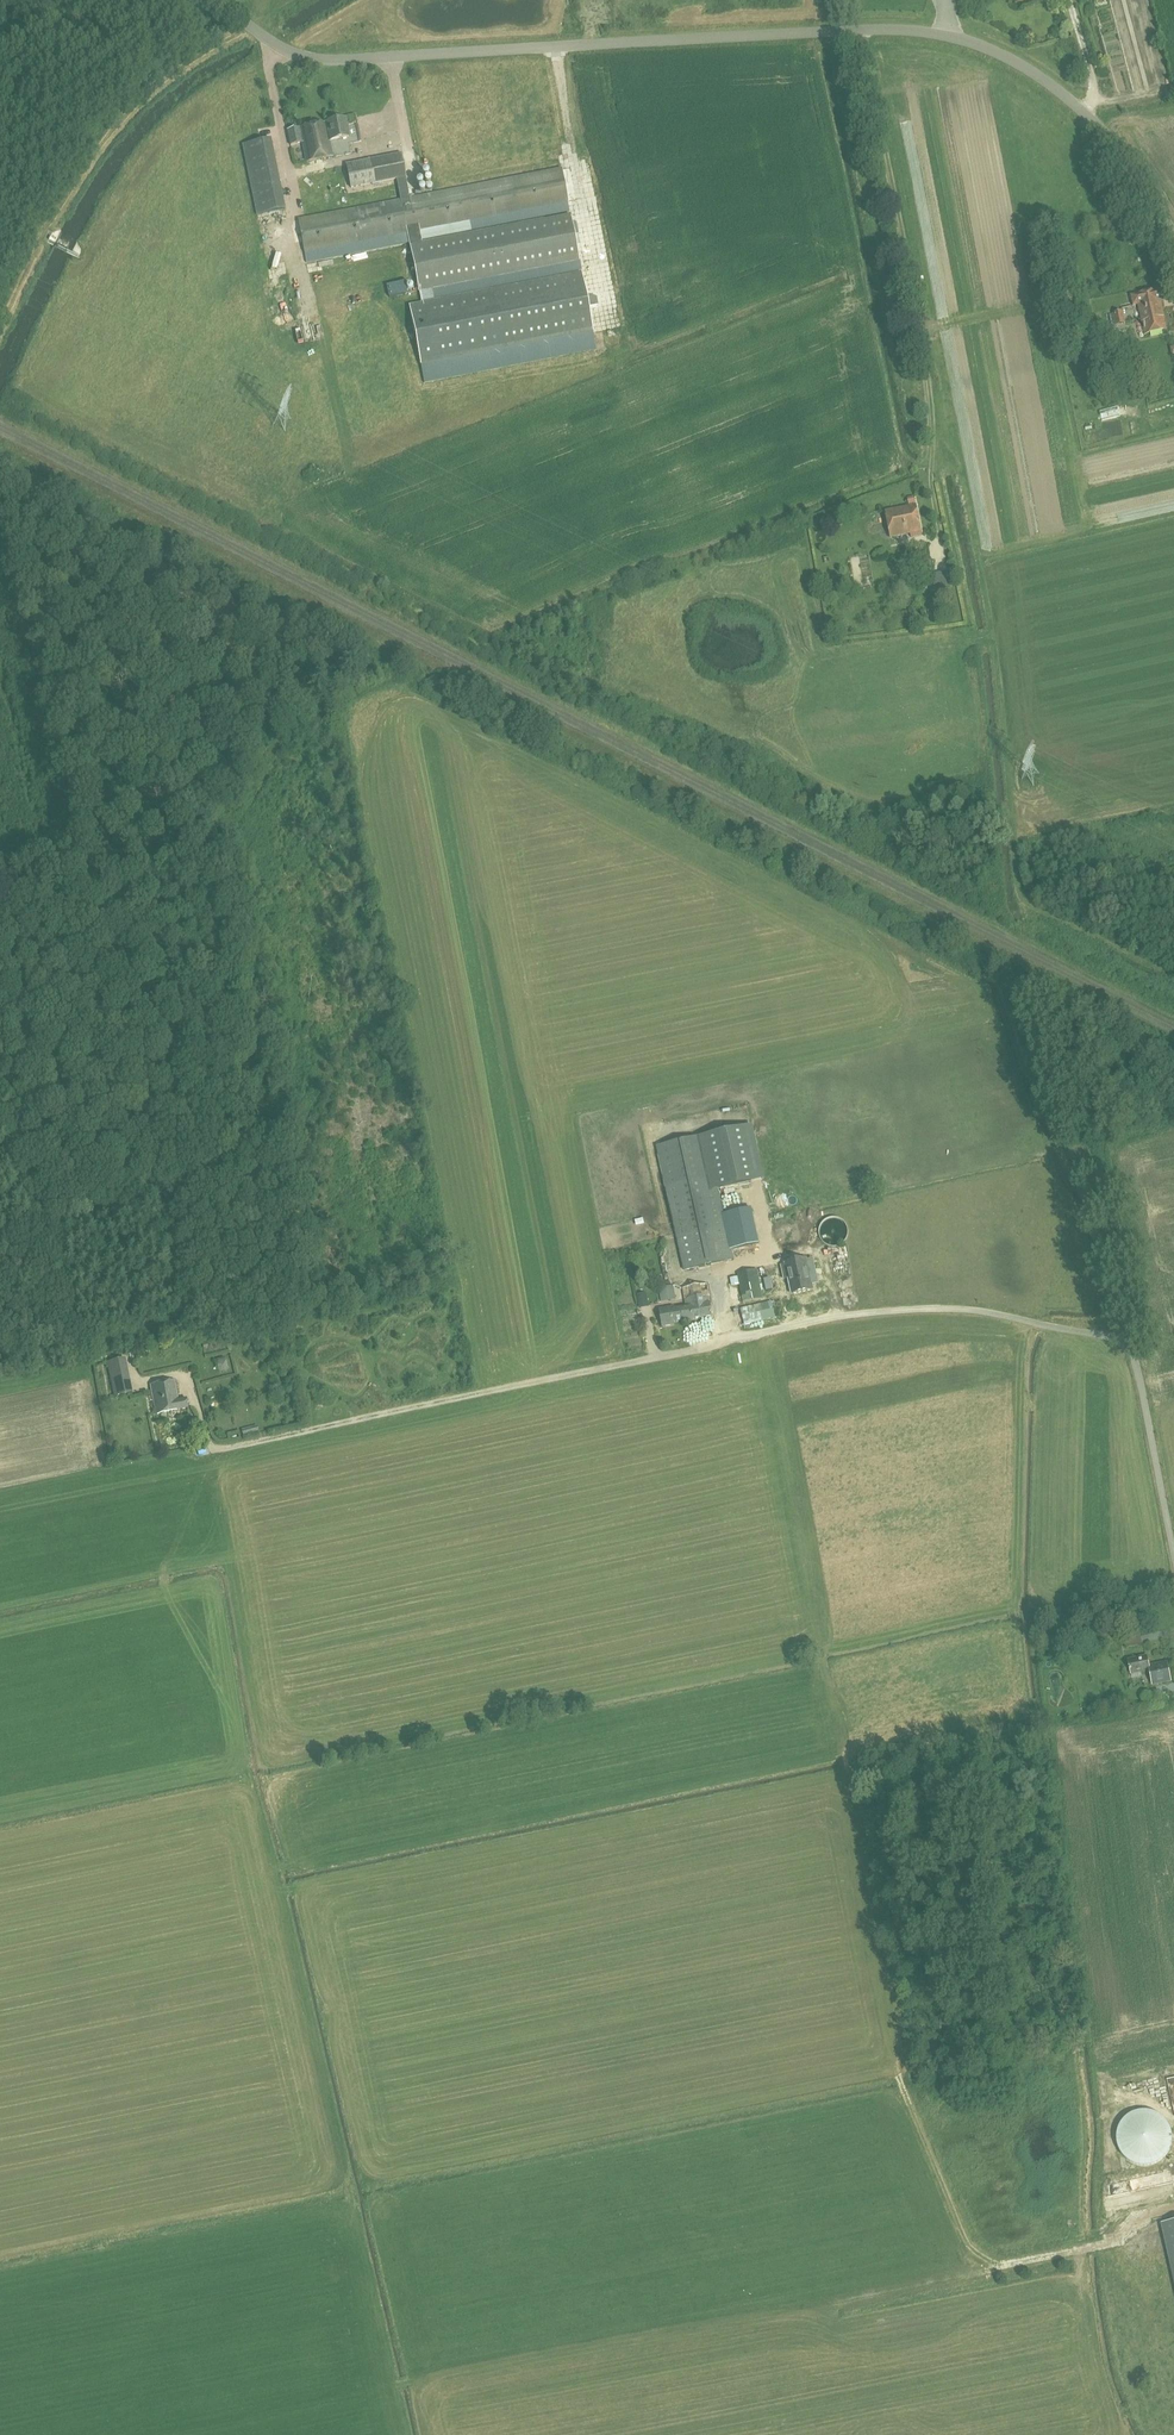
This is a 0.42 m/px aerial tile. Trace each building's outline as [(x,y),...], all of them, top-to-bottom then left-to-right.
[(345,118),(326,122),(329,141),(349,137),(345,118)] [(329,141),(326,122),(287,130),(290,145),(302,142),(306,162),(333,157),(329,141)] [(285,209),(271,139),(242,145),(256,215),(285,209)] [(419,291),(421,302),(434,300),(432,288),(579,260),(569,207),(467,226),(468,233),(422,242),(420,230),(568,202),(561,169),(409,199),(401,154),(346,164),(351,188),(396,179),(400,200),(298,219),(304,252),(407,232),(419,291)] [(1103,202),(1103,203),(1103,204),(1103,205),(1104,206),(1105,207),(1105,208),(1106,208),(1107,209),(1108,209),(1109,209),(1110,209),(1111,209),(1112,208),(1113,208),(1114,207),(1115,206),(1115,205),(1116,204),(1116,203),(1116,201),(1116,200),(1115,199),(1115,198),(1114,197),(1113,197),(1112,196),(1111,196),(1110,195),(1109,195),(1108,195),(1107,196),(1106,196),(1105,197),(1104,198),(1103,199),(1103,200),(1103,201),(1103,202)] [(420,364),(593,331),(581,271),(434,300),(421,302),(409,305),(420,364)] [(404,282),(387,285),(389,297),(406,294),(404,282)] [(1160,300),(1166,299),(1164,289),(1131,296),(1133,306),(1138,305),(1145,335),(1167,330),(1160,300)] [(1112,313),(1115,326),(1126,324),(1123,310),(1112,313)] [(914,497),(907,498),(908,505),(915,503),(914,497)] [(910,534),(911,538),(922,536),(916,505),(885,512),(890,537),(910,534)] [(929,590),(950,587),(948,573),(927,576),(929,590)] [(751,1126),(657,1147),(684,1271),(734,1260),(731,1249),(723,1214),(718,1189),(763,1179),(751,1126)] [(751,1208),(723,1214),(731,1249),(759,1243),(751,1208)] [(819,1229),(819,1232),(819,1235),(820,1238),(821,1240),(824,1243),(826,1245),(830,1246),(833,1246),(836,1246),(839,1245),(841,1244),(843,1242),(845,1240),(847,1237),(847,1234),(847,1230),(847,1227),(845,1224),(843,1222),(841,1220),(839,1219),(836,1218),(833,1218),(830,1218),(826,1219),(824,1221),(821,1224),(820,1226),(819,1229)] [(800,1233),(807,1231),(804,1220),(797,1222),(800,1233)] [(785,1265),(781,1267),(784,1279),(788,1278),(792,1294),(812,1290),(811,1284),(809,1272),(815,1271),(812,1260),(806,1261),(806,1259),(785,1264),(785,1265)] [(767,1266),(761,1268),(764,1279),(769,1278),(767,1266)] [(737,1273),(742,1303),(763,1299),(757,1270),(737,1273)] [(708,1284),(683,1288),(686,1307),(691,1307),(693,1319),(712,1316),(710,1304),(711,1304),(708,1284)] [(658,1288),(660,1297),(674,1295),(673,1286),(666,1287),(658,1288)] [(651,1304),(649,1292),(641,1293),(643,1305),(651,1304)] [(783,1318),(812,1312),(808,1292),(733,1309),(736,1327),(783,1316),(783,1318)] [(691,1307),(686,1307),(675,1309),(674,1306),(671,1307),(659,1309),(662,1326),(674,1324),(674,1322),(693,1319),(691,1307)] [(107,1363),(109,1371),(127,1368),(125,1359),(107,1363)] [(151,1384),(157,1413),(187,1407),(186,1399),(177,1400),(174,1380),(151,1384)] [(130,1384),(113,1387),(113,1391),(114,1396),(132,1393),(131,1387),(130,1384)] [(1124,1636),(1126,1647),(1138,1645),(1135,1634),(1124,1636)] [(1152,1684),(1171,1680),(1167,1662),(1149,1665),(1147,1655),(1128,1659),(1131,1674),(1149,1670),(1152,1684)] [(1117,2132),(1116,2138),(1117,2143),(1118,2148),(1120,2152),(1124,2156),(1127,2160),(1132,2163),(1136,2164),(1142,2165),(1147,2165),(1152,2164),(1157,2163),(1161,2160),(1165,2156),(1168,2152),(1170,2148),(1172,2143),(1172,2138),(1172,2132),(1170,2128),(1168,2123),(1165,2119),(1161,2115),(1157,2113),(1152,2111),(1147,2110),(1142,2110),(1136,2111),(1132,2113),(1127,2115),(1124,2119),(1120,2123),(1118,2128),(1117,2132)] [(1161,2223),(1173,2279),(1173,2220),(1161,2223)]
